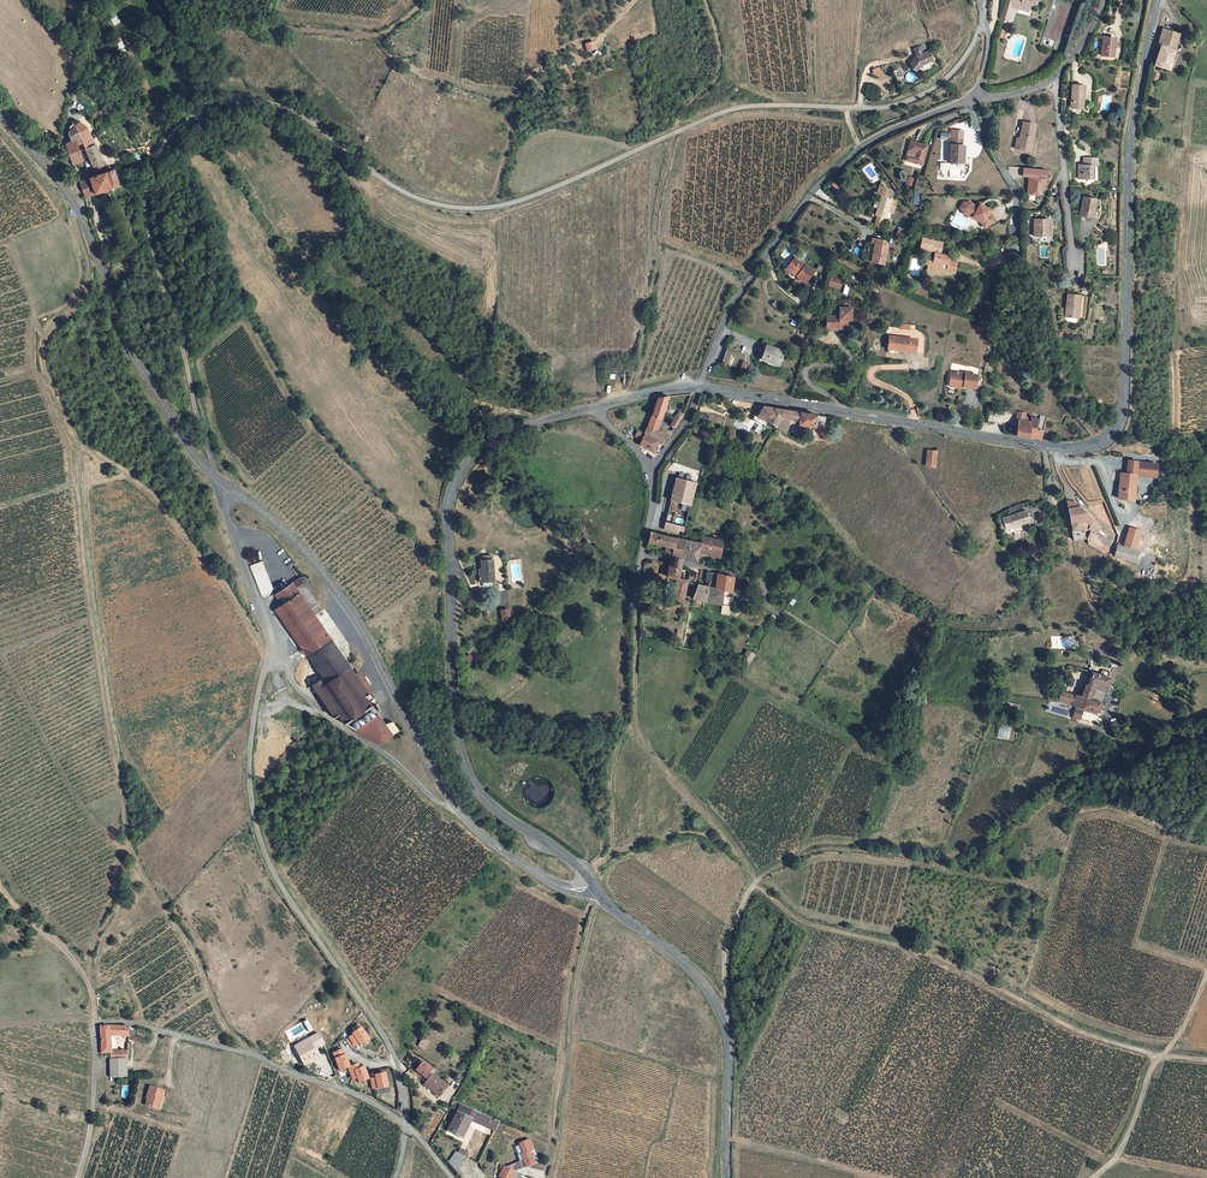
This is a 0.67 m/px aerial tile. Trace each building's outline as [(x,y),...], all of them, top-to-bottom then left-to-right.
[(1030,1),(1025,0),(1006,0),(999,21),(1006,23),(1010,7),(1027,11),(1030,1)] [(1153,44),(1156,45),(1150,65),(1165,70),(1175,34),(1158,29),(1153,44)] [(1100,39),(1097,57),(1108,59),(1109,50),(1112,50),(1113,41),(1100,39)] [(596,49),(593,41),(585,44),(587,52),(596,49)] [(917,52),(910,55),(908,47),(902,50),(906,58),(902,60),(899,64),(901,70),(903,71),(905,68),(909,67),(910,67),(911,69),(913,70),(917,68),(918,67),(917,64),(921,62),(917,52)] [(1063,105),(1075,107),(1078,84),(1066,83),(1063,105)] [(1006,146),(1022,150),(1028,123),(1015,120),(1012,135),(1011,138),(1008,138),(1006,146)] [(87,145),(89,149),(99,145),(91,128),(83,121),(79,125),(84,138),(79,140),(82,146),(87,145)] [(84,138),(79,125),(72,130),(76,141),(79,140),(84,138)] [(84,151),(82,146),(79,140),(76,141),(70,144),(77,165),(88,161),(84,151)] [(914,166),(919,148),(901,143),(897,162),(914,166)] [(955,165),(956,147),(954,147),(947,146),(947,144),(943,144),(942,164),(955,165)] [(109,166),(99,145),(89,149),(99,172),(109,166)] [(1076,156),(1076,164),(1071,163),(1071,178),(1085,178),(1085,164),(1090,164),(1090,156),(1076,156)] [(1022,176),(1028,176),(1027,194),(1040,195),(1040,189),(1046,189),(1046,168),(1023,167),(1022,176)] [(123,187),(117,171),(111,173),(107,174),(84,183),(89,198),(96,197),(116,190),(123,187)] [(907,176),(905,183),(911,185),(913,178),(907,176)] [(874,191),(868,189),(865,198),(870,199),(872,200),(868,214),(866,213),(864,219),(875,221),(878,210),(880,204),(880,202),(875,201),(877,194),(877,193),(874,193),(874,191)] [(1089,204),(1087,204),(1088,199),(1075,196),(1071,215),(1087,219),(1088,212),(1087,212),(1089,204)] [(962,202),(956,203),(953,208),(956,213),(962,216),(965,216),(971,220),(969,221),(973,229),(987,222),(981,213),(983,211),(972,204),(971,207),(962,202)] [(1042,237),(1041,220),(1026,222),(1027,239),(1042,237)] [(918,271),(927,273),(927,269),(928,257),(930,243),(923,242),(923,241),(913,239),(911,249),(921,251),(921,252),(926,253),(925,259),(917,258),(916,265),(919,265),(918,271)] [(861,266),(874,268),(877,250),(874,249),(875,245),(862,242),(860,251),(864,251),(861,266)] [(931,256),(933,244),(930,243),(928,257),(927,269),(939,271),(938,272),(946,274),(948,264),(940,262),(941,257),(931,256)] [(805,271),(785,258),(779,268),(789,275),(788,276),(798,283),(805,271)] [(779,268),(777,269),(788,276),(789,275),(779,268)] [(840,289),(843,280),(830,276),(827,285),(840,289)] [(1054,318),(1071,321),(1075,299),(1058,296),(1054,318)] [(831,328),(840,329),(840,317),(845,317),(845,304),(835,304),(835,313),(818,312),(818,322),(831,323),(831,328)] [(879,347),(881,347),(881,348),(892,350),(892,352),(907,355),(910,340),(882,335),(879,347)] [(764,346),(759,360),(776,367),(782,352),(764,346)] [(719,364),(737,370),(743,354),(725,348),(719,364)] [(958,377),(943,374),(941,386),(955,388),(955,389),(967,391),(970,378),(958,376),(958,377)] [(640,437),(639,439),(654,445),(659,447),(667,436),(655,431),(667,397),(666,397),(654,400),(647,421),(640,437)] [(774,427),(784,410),(762,406),(756,416),(754,415),(749,423),(750,425),(759,431),(760,430),(765,422),(774,427)] [(814,427),(816,416),(784,410),(774,427),(783,433),(786,420),(798,422),(797,424),(814,427)] [(672,431),(679,422),(682,416),(677,414),(674,419),(670,420),(671,421),(667,427),(672,431)] [(1015,428),(1017,429),(1018,422),(1027,424),(1029,420),(1025,419),(1026,415),(1017,414),(1015,428)] [(1017,429),(1016,437),(1040,441),(1047,418),(1041,417),(1040,420),(1033,419),(1033,421),(1029,420),(1027,424),(1018,422),(1017,429)] [(650,454),(654,445),(639,439),(638,442),(635,447),(650,454)] [(934,469),(936,453),(927,452),(925,467),(934,469)] [(1122,473),(1117,498),(1133,501),(1134,492),(1132,491),(1135,476),(1156,479),(1158,466),(1129,461),(1127,474),(1122,473)] [(695,482),(676,476),(661,527),(675,531),(676,528),(681,530),(695,482)] [(1091,527),(1092,525),(1095,518),(1078,506),(1066,507),(1071,530),(1091,527)] [(1001,517),(1004,528),(1028,522),(1025,511),(1001,517)] [(1096,532),(1101,528),(1095,518),(1092,525),(1096,532)] [(679,559),(679,558),(683,538),(648,532),(648,535),(646,542),(663,545),(661,556),(669,557),(679,559)] [(700,535),(698,541),(696,551),(719,556),(722,540),(700,535)] [(698,541),(685,538),(683,538),(679,558),(682,559),(695,561),(696,551),(698,541)] [(1133,563),(1136,550),(1114,545),(1111,557),(1133,563)] [(489,561),(489,556),(482,556),(482,561),(480,561),(480,574),(478,574),(478,582),(491,582),(491,561),(489,561)] [(679,558),(679,559),(669,557),(669,560),(668,563),(666,576),(676,578),(676,579),(677,580),(681,563),(682,559),(679,558)] [(253,565),(266,596),(277,589),(265,559),(253,565)] [(706,586),(709,572),(706,571),(702,585),(695,583),(692,599),(703,601),(706,586)] [(713,587),(706,586),(703,601),(720,604),(721,604),(723,590),(729,591),(732,592),(733,582),(734,577),(716,573),(713,587)] [(285,602),(316,648),(332,639),(317,616),(325,610),(309,585),(311,583),(311,581),(311,579),(310,576),(309,575),(306,574),(304,574),(303,575),(278,592),(285,602)] [(682,601),(683,598),(686,581),(677,580),(672,599),(682,601)] [(683,598),(692,599),(695,583),(686,581),(683,598)] [(723,590),(721,604),(720,604),(729,606),(730,597),(728,596),(729,591),(723,590)] [(279,607),(308,652),(316,648),(285,602),(279,607)] [(729,606),(720,604),(720,611),(720,613),(727,614),(729,606)] [(501,620),(510,619),(509,608),(500,609),(501,620)] [(316,648),(308,652),(326,678),(315,686),(337,718),(341,716),(347,725),(379,747),(399,734),(394,725),(385,728),(366,699),(370,696),(332,639),(316,648)] [(749,664),(755,654),(747,649),(741,660),(749,664)] [(1076,678),(1078,670),(1060,664),(1057,676),(1060,677),(1061,674),(1076,678)] [(1078,683),(1078,685),(1085,687),(1097,691),(1101,677),(1084,672),(1080,684),(1078,683)] [(1085,687),(1078,685),(1074,697),(1071,707),(1075,708),(1085,710),(1091,712),(1093,703),(1081,700),(1085,687)] [(1074,697),(1053,692),(1051,702),(1071,707),(1074,697)] [(1075,710),(1067,708),(1064,717),(1072,719),(1075,710)] [(365,1037),(356,1025),(348,1031),(349,1032),(341,1038),(346,1044),(349,1042),(354,1039),(357,1043),(365,1037)] [(109,1071),(126,1072),(129,1046),(112,1045),(113,1033),(131,1034),(131,1027),(120,1026),(100,1027),(100,1052),(111,1053),(111,1058),(109,1058),(109,1071)] [(324,1044),(318,1032),(291,1046),(302,1067),(316,1060),(311,1051),(324,1044)] [(421,1038),(418,1046),(425,1050),(429,1041),(421,1038)] [(346,1068),(348,1067),(343,1055),(342,1055),(339,1050),(330,1054),(338,1071),(346,1068)] [(426,1079),(434,1069),(423,1060),(415,1071),(426,1079)] [(348,1067),(346,1068),(351,1079),(356,1077),(358,1083),(368,1079),(362,1067),(356,1070),(353,1065),(348,1067)] [(375,1080),(370,1081),(372,1092),(378,1090),(378,1091),(387,1089),(384,1073),(374,1075),(375,1080)] [(433,1073),(423,1085),(439,1097),(449,1085),(433,1073)] [(416,1081),(410,1089),(417,1094),(415,1096),(424,1102),(431,1092),(416,1081)] [(151,1083),(149,1089),(151,1090),(148,1102),(154,1103),(158,1085),(151,1083)] [(168,1090),(164,1089),(165,1087),(158,1085),(154,1103),(164,1106),(168,1090)] [(453,1126),(458,1116),(444,1110),(431,1136),(443,1141),(448,1131),(450,1132),(453,1126)] [(469,1133),(474,1123),(458,1116),(453,1126),(469,1133)] [(478,1137),(483,1127),(474,1123),(469,1133),(478,1137)] [(466,1159),(456,1152),(449,1164),(459,1174),(466,1159)] [(516,1171),(503,1165),(498,1176),(501,1177),(513,1177),(516,1171)]
